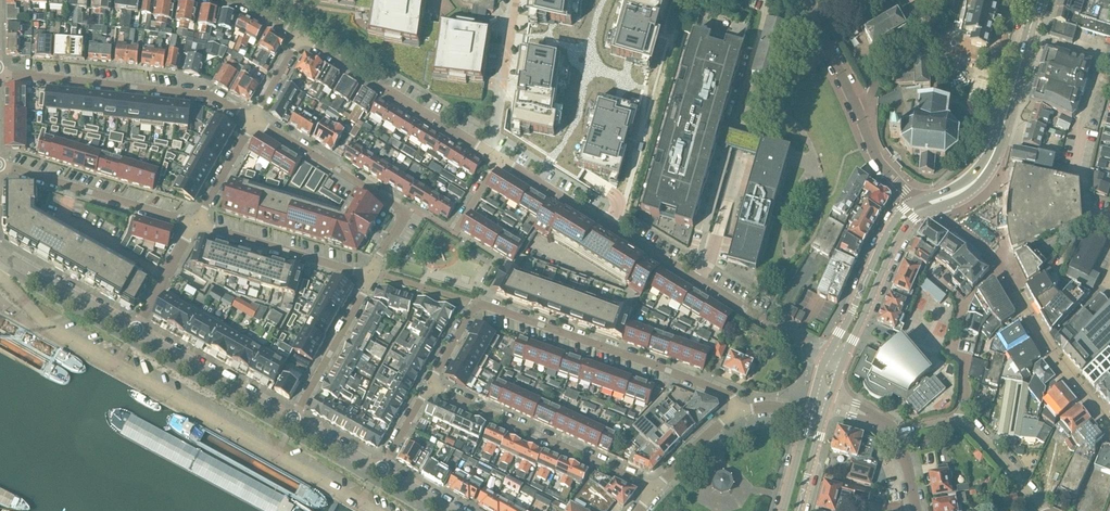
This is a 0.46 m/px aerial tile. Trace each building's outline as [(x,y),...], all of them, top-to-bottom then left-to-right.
[(7,21),(20,21),(20,10),(16,10),(16,6),(17,6),(17,3),(31,3),(31,0),(8,0),(7,21)] [(33,5),(35,5),(35,10),(39,10),(40,5),(47,5),(48,0),(33,0),(33,5)] [(79,0),(71,0),(70,8),(75,8),(74,25),(78,25),(79,0)] [(78,25),(83,25),(83,14),(82,14),(83,9),(87,9),(88,0),(79,0),(78,25)] [(100,26),(103,0),(93,0),(92,9),(97,10),(95,26),(100,26)] [(100,26),(104,27),(106,11),(111,11),(112,0),(103,0),(100,26)] [(120,28),(121,29),(125,29),(128,0),(117,0),(116,10),(122,11),(120,28)] [(125,29),(130,30),(132,12),(138,13),(140,0),(128,0),(125,29)] [(151,28),(155,0),(144,0),(142,15),(147,15),(145,31),(150,32),(151,28)] [(158,34),(161,34),(166,0),(157,0),(154,17),(159,18),(157,20),(156,28),(151,28),(150,32),(151,32),(158,34)] [(169,35),(172,35),(173,31),(166,29),(168,19),(172,20),(175,1),(169,0),(166,0),(161,34),(166,35),(169,35)] [(321,3),(355,8),(372,11),(369,33),(369,36),(362,48),(426,87),(430,90),(435,93),(482,100),(483,89),(484,83),(485,75),(485,72),(487,60),(490,42),(491,38),(492,31),(484,30),(475,29),(476,25),(475,25),(457,23),(457,26),(440,23),(440,24),(429,22),(430,16),(424,15),(426,2),(427,0),(321,0),(321,3)] [(463,5),(473,6),(473,9),(472,14),(475,25),(476,25),(475,29),(484,30),(487,11),(494,12),(495,6),(496,0),(460,0),(463,5)] [(512,135),(555,161),(552,166),(600,195),(600,194),(579,181),(585,170),(616,189),(617,186),(619,179),(620,179),(628,151),(625,151),(629,138),(631,138),(638,113),(639,110),(640,105),(649,73),(651,66),(652,66),(660,38),(658,37),(661,24),(663,25),(670,0),(533,0),(530,19),(524,59),(519,88),(522,88),(520,102),(517,101),(513,130),(512,135)] [(955,30),(968,34),(967,36),(973,37),(972,45),(987,49),(987,47),(989,46),(991,40),(989,38),(993,25),(1000,27),(1002,21),(995,19),(998,7),(997,7),(999,0),(968,0),(967,2),(962,1),(955,30)] [(1057,11),(1060,12),(1057,22),(1068,25),(1077,28),(1109,38),(1109,0),(1060,0),(1057,11)] [(184,29),(189,4),(180,2),(176,21),(181,21),(179,29),(177,37),(178,37),(183,38),(184,29)] [(187,39),(193,40),(194,34),(188,33),(189,31),(190,23),(195,24),(198,5),(189,4),(184,29),(183,38),(187,39)] [(201,33),(200,42),(204,43),(212,8),(202,6),(199,25),(203,26),(201,33)] [(212,8),(204,43),(209,44),(210,39),(212,28),(217,28),(221,10),(212,8)] [(216,40),(215,46),(222,47),(223,42),(225,36),(222,35),(224,29),(232,30),(236,13),(223,10),(219,28),(216,40)] [(906,29),(898,14),(865,33),(874,47),(880,57),(888,53),(894,50),(893,49),(901,45),(896,35),(906,29)] [(754,75),(751,86),(769,91),(772,80),(774,81),(789,26),(780,24),(781,18),(770,15),(769,16),(768,20),(767,21),(752,75),(754,75)] [(233,52),(239,55),(243,45),(253,21),(243,16),(236,31),(240,33),(239,35),(240,36),(233,52)] [(243,45),(242,47),(246,49),(251,39),(257,42),(264,28),(253,21),(243,45)] [(1073,43),(1074,39),(1065,36),(1068,25),(1057,22),(1054,21),(1050,36),(1073,43)] [(54,59),(66,59),(67,39),(60,39),(61,23),(57,23),(56,23),(55,29),(56,29),(54,59)] [(7,26),(7,36),(20,36),(20,37),(23,37),(32,37),(32,31),(28,30),(28,33),(23,33),(23,24),(7,24),(7,26)] [(1077,28),(1068,25),(1065,36),(1074,39),(1077,28)] [(46,38),(45,58),(54,59),(56,29),(55,29),(51,28),(50,38),(46,38)] [(127,64),(131,33),(130,33),(131,30),(130,30),(125,29),(121,29),(121,34),(125,34),(124,41),(125,41),(124,45),(118,45),(116,62),(120,63),(122,64),(125,63),(127,64)] [(72,39),(67,39),(66,59),(85,61),(86,40),(82,40),(83,30),(73,30),(72,39)] [(131,33),(127,64),(129,64),(131,65),(133,64),(138,65),(140,47),(134,46),(136,30),(130,30),(131,30),(130,33),(131,33)] [(33,47),(33,54),(36,54),(35,58),(45,58),(46,38),(43,38),(43,31),(35,31),(34,39),(37,40),(36,47),(33,47)] [(262,50),(256,62),(261,64),(276,35),(270,31),(268,32),(258,48),(262,50)] [(694,32),(643,213),(660,218),(662,214),(677,218),(675,223),(693,228),(717,145),(758,157),(728,262),(757,271),(791,149),(721,129),(745,47),(694,32)] [(259,67),(268,72),(270,68),(266,66),(271,55),(276,58),(284,42),(284,40),(276,35),(261,64),(259,67)] [(7,45),(7,55),(9,56),(15,56),(20,57),(31,57),(32,47),(25,46),(25,48),(20,48),(20,37),(20,36),(7,36),(7,45)] [(175,52),(178,37),(177,37),(173,36),(170,51),(169,51),(166,69),(172,69),(173,71),(175,72),(176,70),(178,71),(181,53),(175,52)] [(100,60),(102,38),(97,38),(97,43),(91,43),(89,59),(94,60),(94,61),(98,62),(99,60),(100,60)] [(107,38),(102,38),(100,60),(102,60),(102,62),(107,62),(107,61),(111,61),(113,45),(106,44),(107,38)] [(200,42),(193,40),(187,39),(184,52),(185,52),(184,55),(189,56),(184,74),(201,78),(207,55),(218,58),(222,59),(222,60),(223,60),(228,49),(214,46),(204,43),(200,42)] [(156,49),(153,67),(155,67),(157,69),(160,68),(164,69),(164,68),(167,51),(161,50),(163,42),(158,41),(156,50),(156,49)] [(151,67),(153,67),(156,49),(155,49),(145,48),(142,65),(147,66),(149,67),(151,67)] [(1092,62),(1046,48),(1030,101),(1049,107),(1072,119),(1076,115),(1092,62)] [(221,87),(239,55),(233,52),(231,56),(233,57),(227,67),(223,65),(213,83),(221,87)] [(239,55),(221,87),(229,92),(239,74),(236,72),(244,58),(243,57),(243,58),(239,55)] [(296,71),(304,76),(314,59),(314,58),(314,59),(307,55),(304,55),(296,71)] [(931,82),(929,56),(914,57),(914,69),(894,70),(895,84),(915,83),(915,87),(931,87),(931,82)] [(324,64),(314,59),(304,76),(313,81),(314,81),(324,64)] [(315,82),(311,90),(318,95),(319,93),(333,70),(324,64),(314,81),(315,82)] [(246,66),(231,93),(241,99),(241,98),(248,102),(251,101),(261,84),(251,79),(251,80),(247,77),(251,69),(247,67),(246,66)] [(318,95),(315,100),(320,103),(324,97),(323,97),(325,94),(324,93),(326,88),(331,91),(341,75),(333,70),(319,93),(318,95)] [(293,76),(288,84),(297,89),(302,81),(293,76)] [(327,101),(324,105),(328,108),(329,108),(334,111),(352,81),(344,77),(334,93),(338,96),(336,100),(335,100),(333,103),(332,105),(331,104),(327,101)] [(334,112),(343,117),(345,113),(340,109),(341,108),(345,101),(345,100),(349,102),(359,86),(352,81),(334,111),(334,112)] [(297,89),(288,84),(280,99),(291,105),(299,90),(297,89)] [(26,100),(26,88),(7,88),(7,92),(7,100),(26,100)] [(343,117),(352,122),(370,93),(363,88),(353,105),(357,107),(351,116),(345,113),(343,117)] [(58,111),(61,91),(49,90),(47,109),(58,111)] [(70,112),(72,92),(61,91),(58,111),(70,112)] [(82,113),(84,94),(72,92),(70,112),(82,113)] [(302,92),(297,99),(301,101),(306,95),(302,92)] [(370,93),(352,122),(361,128),(364,124),(359,121),(364,112),(368,114),(378,97),(370,93)] [(93,114),(96,95),(84,94),(82,113),(93,114)] [(105,116),(107,96),(96,95),(93,114),(105,116)] [(117,119),(119,98),(107,96),(105,116),(105,118),(117,119)] [(129,120),(131,99),(119,98),(117,119),(129,120)] [(140,126),(143,100),(131,99),(129,120),(140,122),(139,126),(140,126)] [(291,105),(280,99),(272,112),(273,115),(280,120),(283,119),(288,122),(291,118),(286,115),(287,113),(286,113),(291,105)] [(26,112),(26,100),(7,100),(7,104),(7,112),(26,112)] [(152,127),(155,102),(143,100),(140,126),(152,127)] [(313,101),(309,107),(313,110),(317,104),(313,101)] [(371,114),(384,122),(394,107),(390,105),(389,107),(379,101),(371,114)] [(950,105),(917,101),(916,114),(902,124),(902,128),(892,126),(891,138),(901,139),(901,142),(911,155),(921,156),(919,173),(934,174),(936,158),(945,159),(959,149),(960,131),(950,118),(949,118),(950,105)] [(164,128),(167,103),(155,102),(152,127),(164,128)] [(167,103),(164,128),(165,128),(165,125),(176,126),(179,104),(167,103)] [(179,104),(176,126),(188,127),(191,106),(179,104)] [(1031,123),(1047,127),(1052,110),(1036,105),(1031,123)] [(394,107),(384,122),(397,130),(405,117),(396,111),(397,109),(394,107)] [(299,131),(309,116),(299,110),(289,125),(299,131)] [(26,124),(26,112),(7,112),(7,117),(7,123),(26,124)] [(1062,115),(1057,126),(1068,131),(1073,120),(1062,115)] [(309,116),(299,131),(310,138),(319,122),(309,116)] [(405,117),(397,130),(410,138),(419,123),(416,121),(414,123),(405,117)] [(227,124),(217,118),(212,126),(211,128),(208,126),(207,127),(230,139),(234,132),(236,129),(233,127),(233,125),(228,122),(227,124)] [(345,132),(326,120),(315,139),(325,145),(324,146),(332,151),(345,132)] [(26,136),(26,124),(7,123),(7,129),(7,135),(26,136)] [(419,123),(410,138),(423,146),(431,133),(421,127),(423,125),(419,123)] [(1046,128),(1047,127),(1031,123),(1030,123),(1023,144),(1040,149),(1041,144),(1044,145),(1048,133),(1045,132),(1046,128)] [(228,143),(230,139),(207,127),(201,137),(224,150),(228,143)] [(431,133),(423,146),(436,154),(445,138),(441,136),(440,138),(431,133)] [(260,134),(248,153),(260,160),(260,159),(266,150),(271,142),(271,141),(260,134)] [(26,148),(26,136),(7,135),(6,142),(6,148),(13,148),(13,149),(19,149),(19,148),(25,148),(26,148)] [(221,154),(224,150),(201,137),(201,138),(204,140),(202,143),(199,148),(196,146),(196,147),(218,160),(221,154)] [(51,159),(56,141),(44,138),(43,143),(39,156),(51,159)] [(392,138),(389,144),(399,150),(402,145),(392,138)] [(445,138),(436,154),(448,161),(456,148),(447,143),(448,141),(445,138)] [(62,163),(67,145),(56,141),(51,159),(62,163)] [(260,159),(260,160),(270,166),(271,165),(276,157),(281,148),(282,148),(271,141),(271,142),(266,150),(260,159)] [(353,144),(345,157),(354,163),(353,165),(356,167),(366,152),(370,145),(364,141),(360,149),(353,144)] [(73,166),(79,148),(67,145),(62,163),(73,166)] [(215,165),(218,160),(196,147),(190,157),(212,170),(215,165)] [(85,169),(90,152),(79,148),(73,166),(85,169)] [(271,165),(270,166),(280,172),(280,171),(286,162),(291,154),(291,153),(282,148),(281,148),(276,157),(271,165)] [(456,148),(448,161),(461,169),(470,154),(467,152),(466,154),(456,148)] [(1056,158),(1015,149),(1012,160),(1025,163),(1024,167),(1052,173),(1056,158)] [(96,173),(102,155),(90,152),(85,169),(96,173)] [(379,160),(366,152),(356,167),(360,169),(361,167),(370,173),(379,160)] [(280,171),(280,172),(291,179),(302,160),(291,153),(291,154),(286,162),(280,171)] [(474,156),(470,154),(461,169),(474,177),(482,164),(473,158),(474,156)] [(108,176),(113,159),(102,155),(96,173),(108,176)] [(209,177),(212,170),(190,157),(189,158),(193,160),(190,166),(187,170),(206,180),(209,177)] [(119,180),(124,162),(113,159),(108,176),(119,180)] [(379,160),(370,173),(380,179),(379,181),(382,183),(396,160),(393,159),(389,166),(379,160)] [(396,160),(382,183),(385,185),(387,183),(396,189),(404,176),(393,169),(398,161),(396,160)] [(130,183),(136,165),(124,162),(119,180),(130,183)] [(142,187),(147,169),(136,165),(130,183),(142,187)] [(1013,251),(1025,246),(1082,224),(1079,184),(1016,168),(1010,193),(1009,204),(1008,214),(1008,220),(1008,226),(1008,231),(1011,242),(1013,250),(1013,251)] [(153,190),(159,172),(147,169),(142,187),(153,190)] [(202,188),(206,180),(187,170),(183,177),(182,179),(179,177),(178,178),(201,190),(202,188)] [(499,194),(509,178),(498,171),(488,188),(499,194)] [(868,180),(857,172),(829,219),(830,219),(812,248),(830,259),(844,231),(848,220),(853,213),(850,212),(862,193),(868,180)] [(1095,172),(1093,181),(1102,183),(1104,175),(1095,172)] [(404,176),(396,189),(406,194),(404,196),(408,198),(417,183),(404,176)] [(196,198),(201,190),(178,178),(172,189),(186,196),(185,198),(190,201),(191,201),(191,199),(195,201),(196,198)] [(455,178),(453,183),(466,191),(468,186),(455,178)] [(509,200),(519,184),(509,178),(499,194),(509,200)] [(232,180),(222,212),(358,253),(365,241),(366,242),(377,224),(376,223),(384,210),(355,192),(349,201),(350,202),(349,204),(343,214),(342,218),(249,190),(250,187),(245,185),(246,184),(232,180)] [(330,180),(325,187),(330,191),(334,184),(330,180)] [(1093,181),(1090,191),(1107,196),(1109,185),(1102,183),(1093,181)] [(864,192),(861,199),(881,213),(891,199),(890,196),(870,182),(864,192)] [(417,183),(408,198),(411,201),(412,199),(422,204),(430,191),(417,183)] [(519,207),(529,190),(519,184),(509,200),(519,207)] [(464,193),(451,185),(448,191),(461,199),(464,193)] [(33,216),(37,188),(7,188),(7,190),(7,193),(6,235),(12,239),(13,236),(21,240),(19,243),(26,246),(27,244),(33,247),(32,250),(59,265),(71,272),(74,274),(75,272),(81,275),(80,277),(84,279),(96,286),(103,290),(104,288),(110,292),(109,293),(110,294),(111,292),(117,296),(116,297),(134,308),(141,297),(142,294),(144,290),(149,281),(143,278),(140,277),(33,216)] [(529,190),(519,207),(528,212),(538,196),(529,190)] [(430,212),(433,214),(443,199),(430,191),(422,204),(431,210),(430,212)] [(538,196),(528,212),(539,219),(550,203),(538,196)] [(456,207),(443,199),(433,214),(437,216),(438,214),(448,220),(456,207)] [(861,199),(845,234),(863,245),(881,213),(861,199)] [(552,202),(534,232),(550,241),(553,237),(629,284),(626,288),(641,297),(659,269),(659,268),(552,202)] [(472,214),(462,231),(473,237),(483,220),(472,214)] [(145,241),(150,222),(139,219),(137,224),(136,228),(135,232),(133,237),(145,241)] [(482,243),(493,226),(483,220),(473,237),(482,243)] [(156,244),(162,226),(150,222),(145,241),(156,244)] [(931,247),(928,251),(935,255),(935,256),(940,250),(949,237),(928,222),(917,238),(919,239),(931,247)] [(162,226),(156,244),(168,248),(171,239),(172,239),(174,233),(173,233),(174,229),(162,226)] [(492,249),(503,233),(493,226),(482,243),(492,249)] [(503,232),(493,249),(502,255),(512,238),(503,232)] [(1091,272),(1106,243),(1087,233),(1066,276),(1093,290),(1100,276),(1099,276),(1097,275),(1098,273),(1094,271),(1093,273),(1091,272)] [(857,260),(863,245),(845,234),(836,254),(836,255),(855,264),(857,260)] [(936,256),(934,259),(946,267),(946,268),(966,248),(949,237),(940,250),(935,256),(936,256)] [(201,241),(193,266),(205,269),(214,241),(204,238),(203,241),(201,241)] [(512,238),(502,255),(513,261),(518,253),(523,245),(512,238)] [(915,242),(908,255),(917,260),(916,263),(927,267),(935,255),(928,251),(931,247),(919,239),(916,243),(915,242)] [(178,276),(168,293),(180,299),(190,305),(201,311),(212,317),(223,323),(234,330),(245,336),(255,342),(266,348),(277,354),(289,360),(294,350),(295,350),(279,341),(276,339),(291,311),(286,310),(287,306),(292,308),(295,297),(284,293),(273,290),(261,286),(250,283),(239,280),(228,276),(216,273),(205,269),(193,266),(201,241),(198,240),(184,265),(182,268),(207,282),(202,290),(178,276)] [(214,241),(205,269),(216,273),(225,245),(214,241)] [(1025,246),(1013,251),(1029,282),(1040,276),(1039,273),(1043,269),(1043,268),(1033,257),(1038,252),(1034,243),(1025,246)] [(225,245),(216,273),(228,276),(235,251),(234,251),(235,248),(225,245)] [(235,251),(228,276),(239,280),(247,251),(237,248),(237,251),(235,251)] [(946,268),(954,277),(976,257),(966,248),(946,268)] [(247,251),(239,280),(250,283),(258,258),(253,256),(254,253),(247,251)] [(851,273),(855,264),(836,255),(831,266),(818,295),(837,304),(843,293),(847,285),(846,284),(852,273),(851,273)] [(894,288),(892,292),(909,298),(909,297),(911,298),(914,293),(913,293),(919,282),(917,281),(920,272),(924,274),(927,267),(916,263),(917,260),(908,255),(894,288)] [(258,258),(250,283),(261,286),(270,258),(263,256),(262,259),(258,258)] [(989,271),(976,257),(954,277),(956,278),(952,281),(961,289),(966,285),(967,286),(969,284),(973,288),(989,271)] [(270,258),(261,286),(273,290),(280,265),(279,264),(280,261),(270,258)] [(280,265),(273,290),(284,293),(292,265),(282,262),(282,265),(280,265)] [(292,265),(284,293),(295,297),(296,297),(303,272),(298,270),(299,267),(292,265)] [(1027,286),(1026,287),(1035,304),(1056,291),(1047,276),(1052,271),(1047,265),(1043,269),(1039,273),(1040,276),(1042,279),(1039,280),(1027,287),(1027,286)] [(499,285),(496,291),(497,292),(507,298),(507,297),(509,298),(522,275),(509,268),(506,274),(505,273),(498,285),(499,285)] [(662,271),(651,287),(661,293),(672,277),(662,271)] [(522,275),(509,298),(524,303),(532,278),(522,275)] [(325,285),(324,286),(328,288),(348,299),(349,300),(355,288),(351,286),(352,285),(346,282),(346,283),(334,276),(328,287),(325,285)] [(672,277),(661,293),(671,300),(682,283),(672,277)] [(532,278),(524,303),(532,306),(534,307),(543,282),(532,278)] [(940,304),(947,296),(927,279),(920,287),(940,304)] [(971,306),(976,308),(980,306),(985,313),(988,319),(990,317),(992,316),(1001,326),(1014,317),(1015,314),(996,282),(992,281),(983,290),(981,290),(980,292),(980,293),(977,296),(976,298),(971,306)] [(543,282),(534,307),(545,311),(554,286),(543,282)] [(682,283),(671,300),(682,306),(692,290),(682,283)] [(1073,285),(1060,298),(1061,298),(1050,310),(1042,315),(1042,316),(1041,316),(1050,332),(1051,331),(1052,332),(1090,293),(1073,285)] [(324,286),(318,297),(321,299),(340,309),(343,311),(349,300),(348,299),(328,288),(324,286)] [(554,286),(545,311),(555,315),(564,290),(554,286)] [(374,299),(373,302),(384,308),(386,303),(390,304),(394,292),(382,288),(380,289),(374,299)] [(564,290),(555,315),(566,318),(575,293),(564,290)] [(692,290),(682,306),(692,312),(702,296),(692,290)] [(1035,304),(1042,315),(1050,310),(1061,298),(1060,298),(1057,291),(1056,291),(1035,304)] [(399,311),(404,295),(394,292),(390,304),(386,303),(384,308),(388,310),(389,309),(399,311)] [(892,292),(885,308),(902,316),(904,312),(903,311),(907,303),(909,298),(892,292)] [(168,293),(152,322),(160,327),(163,328),(166,323),(180,299),(168,293)] [(575,293),(566,318),(576,322),(577,322),(585,297),(575,293)] [(414,298),(404,295),(399,311),(404,313),(402,319),(407,320),(414,298)] [(1100,295),(1084,312),(1093,321),(1109,304),(1100,295)] [(702,296),(692,312),(702,319),(712,302),(702,296)] [(318,297),(313,307),(316,309),(334,319),(335,320),(341,310),(342,312),(343,311),(340,309),(321,299),(318,297)] [(585,297),(577,322),(579,323),(587,326),(596,301),(585,297)] [(166,323),(163,328),(166,330),(174,334),(190,305),(180,299),(166,323)] [(429,315),(431,311),(435,304),(418,299),(414,307),(412,313),(421,318),(422,315),(426,317),(428,315),(429,315)] [(596,301),(587,326),(598,330),(607,305),(596,301)] [(388,310),(384,308),(373,302),(367,311),(383,320),(385,315),(391,318),(393,314),(388,311),(388,310)] [(712,302),(702,319),(712,325),(722,308),(712,302)] [(435,304),(431,311),(450,321),(454,313),(453,310),(435,304)] [(1063,352),(1081,372),(1109,348),(1109,304),(1093,321),(1063,352)] [(190,305),(174,334),(181,339),(185,341),(188,335),(201,311),(190,305)] [(607,305),(598,330),(608,333),(617,308),(607,305)] [(313,307),(307,316),(310,318),(329,329),(330,329),(335,320),(334,319),(316,309),(313,307)] [(617,308),(608,333),(621,338),(623,338),(631,314),(617,308)] [(722,308),(712,325),(722,331),(732,315),(722,308)] [(790,311),(787,316),(794,320),(798,311),(792,308),(790,311)] [(902,317),(902,316),(885,308),(878,323),(898,332),(904,318),(902,317)] [(188,335),(185,341),(188,342),(195,347),(212,317),(201,311),(188,335)] [(383,320),(367,311),(363,320),(383,331),(385,327),(380,325),(383,320)] [(450,321),(431,311),(429,315),(432,317),(429,321),(445,330),(450,321)] [(800,312),(796,321),(801,324),(806,315),(803,314),(800,312)] [(1063,352),(1093,321),(1084,312),(1068,328),(1065,327),(1063,330),(1054,339),(1056,341),(1055,342),(1055,343),(1057,345),(1058,344),(1062,348),(1061,349),(1063,352)] [(968,315),(964,332),(978,336),(979,336),(979,335),(980,331),(984,325),(988,319),(985,313),(983,319),(968,315)] [(310,320),(305,328),(306,329),(323,338),(325,339),(326,340),(325,339),(330,329),(329,329),(310,318),(307,316),(306,318),(310,320)] [(212,317),(195,347),(203,351),(206,353),(209,347),(223,323),(212,317)] [(973,355),(973,356),(978,357),(984,338),(989,340),(995,332),(1002,326),(1001,326),(992,317),(984,325),(980,331),(979,336),(978,336),(976,345),(976,346),(973,355)] [(383,331),(363,320),(358,329),(373,337),(376,333),(381,335),(383,331)] [(440,339),(445,330),(429,321),(427,325),(416,320),(413,324),(440,339)] [(209,347),(206,353),(210,355),(217,359),(234,330),(223,323),(209,347)] [(435,348),(440,339),(413,324),(411,328),(422,334),(419,339),(435,348)] [(631,324),(624,342),(636,346),(642,328),(631,324)] [(1007,355),(1031,342),(1030,341),(1019,324),(1018,324),(996,339),(993,343),(992,345),(990,351),(989,354),(995,356),(992,366),(1003,369),(1007,355)] [(477,325),(470,336),(473,338),(489,347),(494,350),(500,338),(495,335),(485,330),(486,328),(481,325),(479,326),(477,325)] [(305,328),(299,339),(300,340),(307,344),(319,350),(320,351),(326,340),(325,339),(323,338),(306,329),(305,328)] [(642,328),(636,346),(647,350),(653,332),(642,328)] [(373,337),(358,329),(353,338),(384,355),(387,350),(375,344),(371,342),(373,337)] [(234,330),(217,359),(225,363),(228,365),(231,360),(245,336),(234,330)] [(410,334),(404,331),(399,339),(405,343),(410,334)] [(653,332),(647,350),(658,354),(665,336),(653,332)] [(231,360),(228,365),(231,367),(239,371),(255,342),(245,336),(231,360)] [(665,336),(658,354),(669,358),(676,340),(665,336)] [(384,355),(353,338),(348,346),(363,355),(365,350),(370,353),(370,354),(381,360),(384,355)] [(473,338),(468,347),(488,359),(489,358),(484,356),(489,347),(473,338)] [(293,349),(292,351),(294,351),(313,363),(320,351),(319,350),(307,344),(300,340),(299,339),(293,349)] [(405,343),(399,339),(398,339),(395,344),(407,350),(407,349),(412,352),(409,357),(424,366),(429,357),(409,345),(405,343)] [(435,348),(419,339),(417,344),(412,341),(409,345),(429,357),(435,348)] [(520,339),(513,357),(524,361),(531,343),(520,339)] [(676,340),(669,358),(681,362),(687,344),(676,340)] [(902,340),(892,349),(882,356),(878,354),(876,358),(866,353),(855,376),(866,382),(864,385),(864,384),(864,385),(866,389),(868,392),(871,395),(874,397),(877,398),(882,400),(889,400),(892,399),(892,398),(891,399),(893,396),(906,402),(917,415),(918,415),(917,414),(945,390),(946,391),(946,390),(934,377),(930,381),(925,378),(931,373),(930,372),(930,373),(902,340)] [(255,342),(239,371),(246,375),(250,377),(253,372),(266,348),(255,342)] [(1007,355),(1003,369),(1000,379),(1000,381),(1007,382),(1003,402),(998,435),(1020,438),(1028,384),(1023,383),(1022,380),(1030,376),(1027,371),(1032,368),(1031,365),(1041,359),(1031,342),(1007,355)] [(531,343),(524,361),(536,365),(542,347),(531,343)] [(727,347),(718,343),(713,356),(721,359),(727,347)] [(687,344),(681,362),(692,366),(698,348),(687,344)] [(363,355),(348,346),(343,355),(374,373),(377,369),(365,362),(360,360),(363,355)] [(468,347),(462,358),(482,369),(488,359),(468,347)] [(542,347),(536,365),(547,369),(553,351),(542,347)] [(253,372),(250,377),(253,379),(260,383),(277,354),(266,348),(253,372)] [(506,348),(502,353),(505,355),(511,358),(514,352),(506,348)] [(698,348),(692,366),(703,370),(710,352),(698,348)] [(725,359),(720,370),(746,381),(747,379),(750,378),(751,375),(750,372),(757,356),(748,352),(745,358),(741,356),(742,353),(734,350),(733,353),(732,352),(728,361),(725,359)] [(553,351),(547,369),(558,373),(565,355),(553,351)] [(1097,390),(1100,394),(1106,401),(1109,405),(1109,404),(1109,351),(1083,374),(1094,387),(1096,386),(1095,386),(1096,385),(1099,388),(1097,390)] [(391,352),(388,357),(394,360),(399,363),(419,375),(424,366),(409,357),(407,362),(402,359),(403,358),(391,352)] [(277,354),(260,383),(268,388),(272,390),(275,384),(289,360),(277,354)] [(374,373),(343,355),(338,364),(353,373),(356,368),(372,377),(374,373)] [(505,355),(500,364),(509,368),(512,359),(505,355)] [(569,377),(576,359),(565,355),(558,373),(569,377)] [(394,360),(388,357),(384,364),(391,367),(394,360)] [(462,358),(456,367),(472,376),(477,367),(482,370),(482,369),(462,358)] [(580,381),(587,363),(576,359),(569,377),(580,381)] [(989,363),(973,359),(971,366),(987,370),(989,363)] [(1037,427),(1040,415),(1046,392),(1047,390),(1045,386),(1055,378),(1042,361),(1034,367),(1031,376),(1034,379),(1030,390),(1028,395),(1022,429),(1036,430),(1037,427)] [(399,375),(414,383),(419,375),(399,363),(397,367),(402,370),(399,375)] [(496,363),(492,371),(498,373),(501,366),(496,363)] [(587,363),(580,381),(592,385),(598,367),(587,363)] [(338,364),(333,373),(359,388),(362,382),(356,378),(355,380),(351,378),(353,373),(338,364)] [(453,365),(447,377),(450,379),(449,380),(455,384),(456,382),(466,388),(472,376),(456,367),(453,365)] [(971,366),(968,378),(976,380),(981,374),(983,369),(971,366)] [(1000,381),(1000,379),(1003,369),(992,366),(991,372),(984,371),(980,386),(989,389),(990,391),(992,392),(995,392),(997,391),(1000,381)] [(598,367),(592,385),(603,389),(609,371),(598,367)] [(383,378),(383,377),(387,370),(382,368),(378,375),(383,378)] [(609,371),(603,389),(614,393),(621,375),(609,371)] [(359,388),(333,373),(328,382),(343,390),(346,386),(356,392),(359,388)] [(300,383),(285,375),(275,392),(290,400),(300,383)] [(384,390),(404,401),(409,392),(389,381),(383,377),(383,378),(378,375),(376,380),(387,386),(387,385),(392,388),(389,392),(384,390)] [(409,392),(414,383),(399,375),(397,379),(391,376),(389,381),(409,392)] [(621,375),(614,393),(625,397),(632,378),(621,375)] [(632,378),(625,397),(636,401),(643,382),(632,378)] [(498,381),(489,399),(500,404),(508,386),(498,382),(498,381)] [(343,390),(328,382),(322,391),(332,396),(336,399),(338,400),(341,395),(345,397),(345,398),(352,402),(355,397),(343,390)] [(643,382),(636,401),(648,405),(654,386),(643,382)] [(1046,392),(1040,415),(1054,426),(1056,420),(1077,403),(1062,385),(1058,388),(1054,383),(1051,386),(1049,393),(1046,392)] [(508,386),(500,404),(511,409),(519,391),(508,386)] [(404,401),(384,390),(379,399),(399,410),(404,401)] [(332,396),(322,391),(312,410),(313,413),(320,417),(332,396)] [(519,391),(511,409),(522,414),(530,396),(519,391)] [(332,396),(320,417),(329,422),(338,406),(333,404),(336,399),(332,396)] [(530,396),(522,414),(533,419),(541,401),(530,396)] [(686,403),(679,410),(696,428),(712,414),(719,408),(717,404),(699,396),(698,399),(694,397),(691,400),(689,398),(685,402),(686,403)] [(399,410),(379,399),(374,408),(394,419),(399,410)] [(432,425),(434,419),(441,404),(435,400),(431,401),(424,415),(423,419),(417,429),(423,432),(429,423),(432,425)] [(544,424),(552,406),(541,401),(533,419),(544,424)] [(338,427),(349,407),(345,404),(345,405),(340,402),(338,406),(329,422),(338,427)] [(441,404),(434,419),(439,421),(436,427),(440,429),(450,408),(441,404)] [(673,404),(665,411),(688,436),(696,428),(679,410),(673,404)] [(554,429),(563,411),(552,406),(544,424),(554,429)] [(1091,421),(1079,406),(1061,422),(1072,436),(1091,421)] [(347,432),(356,417),(359,412),(349,407),(338,427),(347,432)] [(376,421),(380,423),(389,428),(394,419),(374,408),(372,412),(377,415),(374,419),(373,419),(376,421)] [(459,412),(450,408),(440,429),(445,431),(448,425),(452,427),(458,413),(459,412)] [(655,408),(650,413),(680,443),(688,436),(665,411),(662,408),(658,412),(655,408)] [(563,411),(554,429),(565,434),(573,416),(563,411)] [(454,435),(458,436),(468,416),(459,412),(458,413),(452,427),(457,429),(454,435)] [(680,443),(650,413),(646,417),(650,420),(652,418),(653,420),(649,424),(643,419),(636,426),(633,429),(639,435),(665,459),(680,443)] [(356,417),(347,432),(359,439),(370,419),(365,417),(366,416),(362,414),(358,418),(356,417)] [(468,416),(458,436),(463,439),(464,438),(468,440),(477,420),(468,416)] [(573,416),(565,434),(576,438),(584,421),(573,416)] [(370,419),(359,439),(368,444),(380,423),(376,421),(375,422),(370,419)] [(477,420),(468,440),(467,440),(477,445),(486,424),(477,420)] [(584,421),(576,438),(587,443),(595,426),(584,421)] [(389,428),(380,423),(368,444),(376,448),(378,447),(389,428)] [(1058,489),(1053,501),(1059,504),(1064,492),(1076,497),(1094,456),(1095,457),(1096,444),(1102,439),(1096,431),(1098,429),(1093,423),(1083,431),(1080,431),(1074,436),(1074,437),(1072,439),(1078,448),(1058,489)] [(488,455),(500,430),(490,426),(483,442),(488,444),(484,453),(481,459),(485,461),(488,455)] [(595,426),(587,443),(598,448),(606,431),(595,426)] [(1022,429),(1020,438),(1036,440),(1044,444),(1052,430),(1045,426),(1043,429),(1037,427),(1036,430),(1022,429)] [(839,429),(835,443),(834,443),(834,444),(833,445),(833,446),(832,447),(832,448),(832,449),(833,450),(832,452),(853,458),(852,461),(851,461),(846,479),(871,486),(878,463),(871,461),(876,440),(864,437),(864,436),(839,429)] [(501,450),(508,436),(509,434),(500,430),(488,455),(485,461),(489,463),(492,456),(493,457),(497,448),(501,450)] [(606,431),(598,448),(609,453),(617,435),(606,431)] [(665,459),(639,435),(632,443),(639,449),(635,454),(633,453),(629,462),(650,472),(654,471),(665,459)] [(516,440),(508,436),(501,450),(500,452),(505,454),(501,463),(498,469),(502,471),(505,465),(516,440)] [(435,447),(438,442),(432,439),(430,444),(427,443),(426,446),(422,447),(414,442),(413,445),(408,442),(398,461),(420,473),(435,446),(435,447)] [(525,444),(516,440),(505,465),(502,471),(506,473),(514,458),(518,460),(525,444)] [(433,480),(451,449),(443,445),(438,442),(435,447),(441,450),(437,457),(440,458),(437,463),(431,460),(422,474),(433,480)] [(534,448),(525,444),(518,460),(523,462),(519,471),(516,477),(520,479),(523,473),(534,448)] [(1107,444),(1104,445),(1094,469),(1109,475),(1109,448),(1107,444)] [(534,448),(523,473),(520,479),(524,481),(527,475),(531,466),(536,468),(537,466),(544,450),(543,452),(534,448)] [(455,451),(451,449),(433,480),(443,486),(452,471),(445,468),(455,451)] [(544,450),(537,466),(542,468),(538,477),(542,479),(553,454),(544,450)] [(453,455),(460,459),(463,455),(456,451),(453,455)] [(553,454),(542,479),(546,481),(550,472),(555,474),(555,473),(562,458),(553,454)] [(562,458),(555,473),(564,477),(561,485),(565,487),(575,465),(572,463),(562,458)] [(478,463),(475,469),(491,477),(492,475),(494,471),(478,463)] [(575,465),(565,487),(570,489),(573,481),(582,486),(589,471),(575,465)] [(934,497),(969,491),(968,485),(951,488),(950,481),(953,480),(951,471),(948,471),(947,466),(938,468),(939,473),(930,474),(929,474),(930,476),(928,478),(929,482),(931,482),(933,498),(934,497)] [(460,495),(470,477),(457,470),(449,485),(453,487),(451,490),(460,495)] [(494,471),(492,475),(506,483),(508,478),(494,470),(494,471)] [(724,473),(715,475),(711,483),(713,491),(721,496),(730,493),(734,485),(732,477),(724,473)] [(596,474),(589,482),(613,499),(624,507),(634,494),(633,491),(629,489),(596,474)] [(470,477),(460,495),(469,501),(471,497),(475,499),(484,482),(479,479),(472,475),(470,477)] [(506,483),(504,486),(519,495),(521,492),(524,486),(524,485),(508,478),(506,483)] [(825,484),(825,487),(823,487),(822,492),(823,493),(821,499),(820,500),(818,505),(820,506),(819,509),(828,510),(847,510),(848,506),(846,505),(847,499),(853,501),(854,497),(869,501),(871,492),(841,484),(840,488),(825,484)] [(524,486),(521,492),(534,500),(538,493),(524,485),(524,486)] [(497,497),(485,490),(478,501),(482,503),(480,507),(488,510),(490,510),(497,497)] [(538,493),(535,499),(550,507),(553,501),(538,493)] [(935,503),(936,510),(934,510),(962,510),(961,505),(967,504),(965,494),(957,496),(957,498),(949,499),(950,501),(935,503)] [(1018,503),(1016,495),(1003,498),(1004,506),(1018,503)] [(497,497),(490,510),(509,510),(512,505),(497,497)] [(559,509),(561,504),(554,500),(552,505),(559,509)]
